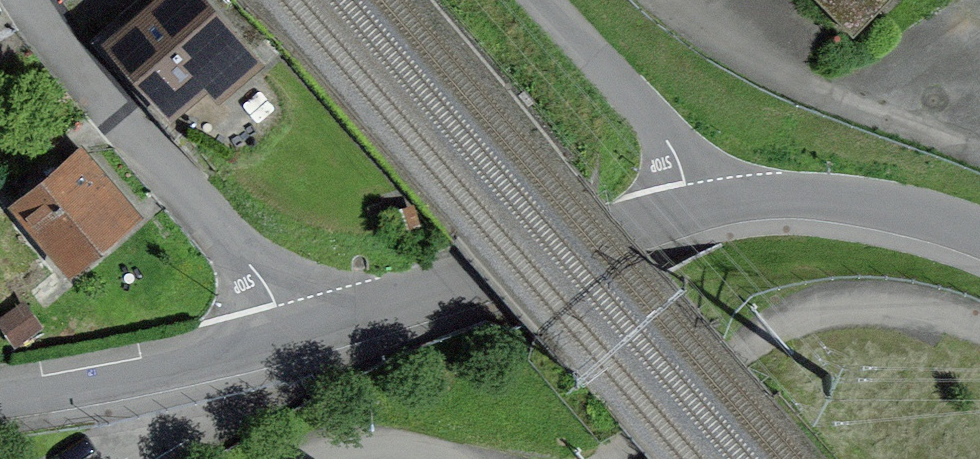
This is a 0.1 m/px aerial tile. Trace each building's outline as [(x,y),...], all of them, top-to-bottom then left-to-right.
[(175,101),(203,78),(217,95),(248,68),(190,0),(178,0),(126,44),(138,58),(128,66),(141,82),(151,73),(175,101)] [(853,35),(888,0),(818,0),(853,35)] [(46,146),(4,182),(23,203),(20,206),(69,263),(121,218),(112,207),(124,197),(84,151),(65,168),(46,146)]
